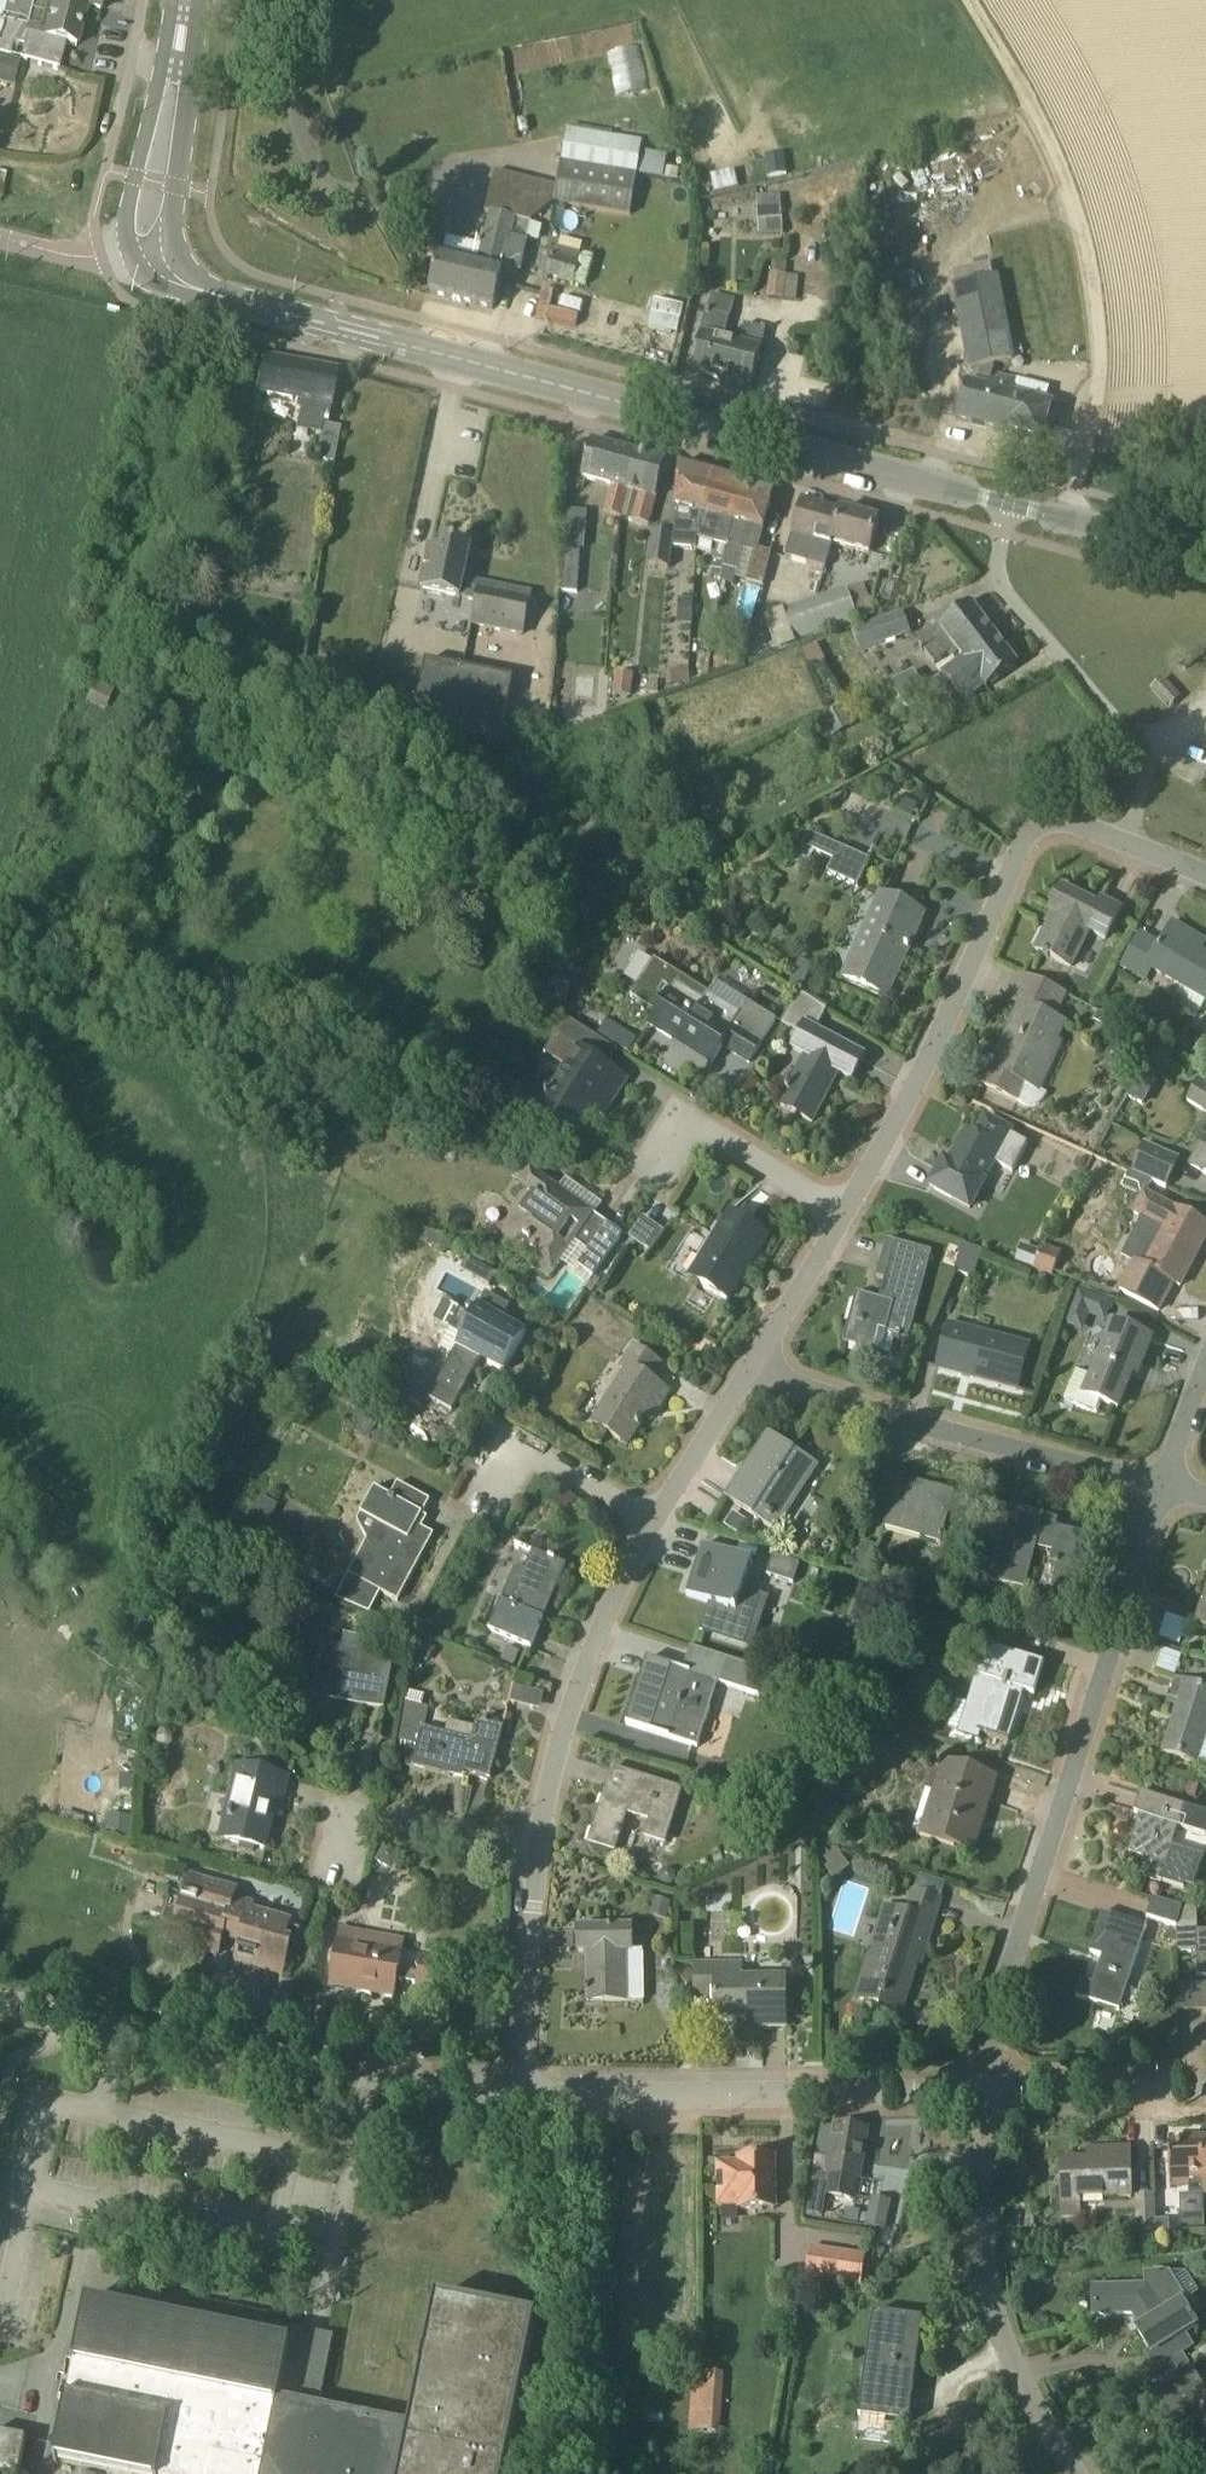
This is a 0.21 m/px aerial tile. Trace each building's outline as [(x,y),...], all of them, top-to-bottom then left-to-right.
[(2,21),(0,21),(0,54),(11,57),(14,44),(24,46),(21,59),(60,70),(66,44),(76,47),(87,8),(100,11),(103,0),(8,0),(2,21)] [(644,39),(618,46),(630,88),(656,81),(644,39)] [(13,88),(21,61),(0,56),(0,84),(13,88)] [(513,238),(528,242),(533,223),(556,205),(632,218),(637,177),(641,152),(643,142),(567,130),(556,187),(498,173),(488,215),(492,216),(479,262),(441,252),(431,294),(473,305),(488,250),(494,251),(497,240),(511,243),(513,238)] [(763,199),(763,209),(760,209),(761,235),(783,234),(782,208),(781,198),(763,199)] [(521,274),(528,242),(513,238),(511,243),(497,240),(494,251),(488,250),(473,305),(493,309),(503,268),(521,274)] [(847,250),(832,253),(834,262),(836,262),(837,266),(850,264),(847,250)] [(577,287),(584,259),(557,251),(549,279),(577,287)] [(787,276),(772,274),(769,297),(784,299),(787,276)] [(970,371),(1015,362),(998,277),(954,286),(970,371)] [(724,381),(731,341),(725,340),(729,318),(707,312),(692,373),(724,381)] [(752,389),(767,331),(743,326),(739,343),(731,341),(724,381),(752,389)] [(335,464),(341,429),(328,426),(338,372),(263,358),(255,393),(297,402),(296,410),(300,410),(296,431),(321,435),(316,460),(335,464)] [(1013,394),(1017,377),(991,370),(987,385),(966,380),(956,419),(1043,442),(1053,404),(1013,394)] [(622,518),(629,492),(626,491),(636,453),(592,441),(582,478),(613,486),(606,514),(622,518)] [(649,525),(667,462),(636,453),(626,491),(629,492),(622,518),(649,525)] [(698,538),(700,530),(705,514),(704,514),(714,475),(680,465),(676,507),(674,536),(655,532),(649,566),(669,570),(672,547),(697,549),(698,538)] [(727,547),(745,484),(714,475),(704,514),(705,514),(700,530),(698,538),(719,544),(714,559),(724,561),(726,555),(727,547)] [(764,530),(775,492),(745,484),(727,547),(726,555),(742,560),(751,526),(764,530)] [(786,558),(826,569),(828,561),(833,543),(871,553),(879,521),(801,500),(786,558)] [(584,549),(587,513),(568,512),(562,591),(578,591),(579,574),(581,549),(584,549)] [(465,579),(466,573),(471,549),(444,544),(443,553),(430,551),(425,574),(421,592),(425,593),(458,599),(477,603),(472,627),(524,638),(533,594),(465,579)] [(764,587),(773,553),(756,549),(747,582),(764,587)] [(796,642),(858,620),(849,594),(847,589),(785,611),(796,642)] [(968,663),(998,639),(971,604),(920,643),(936,664),(952,652),(955,656),(959,653),(963,658),(968,663)] [(861,652),(911,635),(904,613),(853,630),(861,652)] [(1018,665),(998,639),(968,663),(963,658),(943,674),(964,701),(984,685),(987,689),(1018,665)] [(501,747),(514,680),(427,662),(413,729),(501,747)] [(572,696),(593,696),(593,672),(571,672),(572,696)] [(910,712),(930,696),(924,688),(913,672),(888,685),(910,712)] [(616,673),(613,695),(631,698),(634,675),(616,673)] [(817,851),(847,864),(853,851),(823,838),(817,851)] [(1098,906),(1063,888),(1050,912),(1054,914),(1036,950),(1072,968),(1090,932),(1106,940),(1121,910),(1102,900),(1098,906)] [(916,935),(925,916),(884,897),(848,977),(887,999),(888,997),(884,996),(904,950),(909,952),(911,947),(906,945),(912,933),(916,935)] [(1199,938),(1173,923),(1160,945),(1140,933),(1121,967),(1146,981),(1153,968),(1181,985),(1205,1000),(1205,955),(1193,948),(1199,938)] [(704,1002),(676,984),(650,1025),(672,1039),(675,1034),(681,1038),(679,1041),(712,1064),(723,1046),(749,1063),(776,1020),(748,1002),(740,1014),(709,994),(704,1002)] [(852,1080),(864,1056),(816,1031),(826,1011),(802,995),(783,1024),(801,1034),(793,1049),(809,1057),(801,1072),(798,1070),(780,1105),(812,1122),(837,1076),(834,1074),(835,1071),(852,1080)] [(1064,1024),(1057,1021),(1056,1020),(1021,1004),(1020,1007),(1008,1033),(1011,1035),(997,1066),(991,1064),(989,1069),(990,1069),(983,1085),(1018,1101),(1026,1105),(1033,1107),(1039,1104),(1044,1100),(1048,1094),(1039,1090),(1035,1088),(1057,1040),(1064,1024)] [(604,1116),(627,1080),(607,1066),(617,1050),(566,1018),(556,1034),(544,1053),(568,1068),(539,1114),(574,1136),(592,1107),(604,1116)] [(597,1033),(628,1053),(638,1038),(607,1019),(597,1033)] [(1199,1080),(1187,1100),(1200,1107),(1205,1111),(1205,1084),(1199,1080)] [(986,1118),(976,1137),(967,1132),(955,1154),(959,1157),(954,1166),(945,1161),(930,1187),(971,1210),(986,1183),(984,1182),(995,1163),(1013,1172),(1028,1144),(1010,1134),(1011,1132),(986,1118)] [(1144,1143),(1132,1172),(1153,1182),(1168,1188),(1180,1159),(1144,1143)] [(1202,1144),(1190,1164),(1205,1174),(1205,1146),(1202,1144)] [(594,1277),(623,1235),(531,1170),(521,1184),(530,1191),(530,1192),(535,1195),(521,1214),(517,1211),(502,1232),(521,1245),(525,1239),(540,1250),(533,1258),(534,1259),(529,1265),(548,1279),(575,1242),(588,1252),(578,1266),(594,1277)] [(1130,1172),(1123,1187),(1140,1194),(1144,1196),(1145,1196),(1146,1194),(1147,1195),(1153,1182),(1132,1172),(1130,1172)] [(1096,1190),(1069,1225),(1083,1236),(1110,1201),(1111,1200),(1097,1189),(1096,1190)] [(1149,1196),(1147,1195),(1146,1194),(1145,1196),(1144,1196),(1135,1213),(1155,1224),(1119,1290),(1159,1311),(1174,1283),(1180,1287),(1205,1237),(1205,1226),(1149,1196)] [(726,1301),(768,1237),(731,1214),(691,1277),(726,1301)] [(624,1239),(645,1254),(661,1231),(640,1216),(624,1239)] [(1040,1245),(1028,1238),(1018,1256),(1030,1263),(1040,1245)] [(909,1341),(932,1252),(895,1242),(880,1300),(857,1294),(844,1343),(881,1354),(886,1335),(909,1341)] [(973,1278),(983,1251),(965,1244),(955,1272),(973,1278)] [(1040,1253),(1035,1266),(1033,1271),(1052,1279),(1061,1254),(1043,1247),(1040,1253)] [(503,1320),(511,1306),(486,1293),(473,1315),(471,1314),(470,1316),(461,1311),(450,1330),(440,1348),(453,1355),(429,1398),(452,1411),(480,1360),(505,1373),(527,1333),(503,1320)] [(1141,1366),(1152,1339),(1113,1323),(1091,1377),(1077,1371),(1065,1401),(1097,1414),(1102,1403),(1118,1410),(1125,1392),(1136,1364),(1141,1366)] [(1018,1390),(1029,1348),(949,1327),(938,1369),(1018,1390)] [(657,1411),(669,1392),(650,1380),(660,1364),(634,1347),(621,1367),(627,1371),(593,1423),(627,1445),(651,1408),(657,1411)] [(355,1433),(370,1439),(379,1420),(378,1419),(365,1414),(363,1413),(355,1433)] [(777,1530),(818,1467),(768,1435),(728,1499),(777,1530)] [(430,1501),(398,1483),(391,1497),(375,1488),(358,1519),(367,1539),(362,1549),(336,1597),(370,1612),(381,1592),(398,1601),(434,1535),(417,1526),(430,1501)] [(933,1497),(896,1486),(884,1528),(921,1538),(941,1543),(955,1492),(935,1487),(933,1497)] [(1073,1567),(1081,1533),(1057,1527),(1059,1520),(1006,1506),(987,1580),(1025,1590),(1036,1546),(1053,1551),(1052,1557),(1050,1563),(1059,1565),(1053,1587),(1073,1593),(1079,1568),(1073,1567)] [(732,1512),(722,1526),(737,1536),(747,1522),(732,1512)] [(746,1638),(761,1594),(744,1588),(752,1562),(703,1546),(687,1595),(709,1603),(703,1623),(746,1638)] [(531,1649),(567,1565),(542,1555),(535,1574),(517,1566),(489,1631),(531,1649)] [(799,1564),(773,1555),(767,1574),(793,1583),(799,1564)] [(1195,1624),(1205,1628),(1205,1589),(1195,1624)] [(1035,1696),(1044,1665),(986,1647),(976,1677),(983,1679),(967,1729),(1009,1742),(1025,1692),(1035,1696)] [(392,1661),(360,1655),(341,1652),(324,1648),(316,1689),(357,1697),(356,1704),(383,1709),(392,1661)] [(710,1708),(691,1702),(683,1699),(691,1674),(729,1686),(748,1692),(755,1668),(737,1663),(691,1648),(683,1671),(656,1662),(649,1681),(641,1679),(626,1724),(698,1747),(710,1708)] [(1205,1732),(1205,1690),(1177,1680),(1170,1704),(1179,1707),(1164,1752),(1196,1763),(1205,1732)] [(472,1740),(424,1728),(429,1709),(408,1703),(393,1762),(451,1776),(452,1770),(491,1780),(504,1728),(477,1722),(472,1740)] [(985,1817),(997,1779),(951,1764),(927,1838),(974,1852),(974,1850),(970,1848),(980,1815),(985,1817)] [(289,1778),(245,1768),(235,1765),(218,1837),(266,1849),(277,1802),(283,1803),(289,1778)] [(666,1843),(682,1791),(632,1775),(627,1793),(607,1786),(589,1843),(615,1851),(627,1813),(651,1820),(646,1837),(666,1843)] [(1141,1793),(1134,1814),(1141,1816),(1130,1852),(1149,1858),(1143,1877),(1184,1890),(1195,1854),(1169,1846),(1175,1826),(1205,1836),(1205,1814),(1141,1793)] [(381,1847),(373,1863),(391,1871),(398,1855),(381,1847)] [(291,1921),(252,1910),(254,1904),(235,1899),(237,1889),(192,1877),(180,1918),(170,1915),(163,1941),(218,1957),(225,1932),(243,1937),(236,1962),(282,1975),(291,1945),(296,1947),(301,1931),(288,1928),(291,1921)] [(934,1924),(941,1901),(913,1892),(907,1915),(890,1909),(861,2000),(902,2013),(930,1923),(934,1924)] [(655,1897),(650,1915),(667,1920),(672,1902),(655,1897)] [(1177,1927),(1181,1914),(1182,1909),(1153,1900),(1147,1918),(1177,1927)] [(1205,1976),(1205,1931),(1198,1931),(1197,1909),(1182,1909),(1181,1914),(1177,1927),(1178,1953),(1198,1952),(1198,1976),(1205,1976)] [(1120,2011),(1146,1927),(1103,1913),(1090,1953),(1107,1958),(1098,1986),(1081,1981),(1076,1997),(1120,2011)] [(632,1950),(632,1928),(579,1929),(579,1953),(590,1953),(590,1969),(587,1970),(588,2002),(644,2001),(643,1950),(632,1950)] [(421,1974),(398,1970),(401,1952),(339,1941),(331,1987),(393,1997),(397,1980),(419,1984),(418,1993),(440,1997),(447,1959),(424,1955),(421,1974)] [(762,2027),(787,2027),(787,1979),(742,1979),(742,1965),(696,1965),(696,1998),(715,1998),(715,2018),(762,2018),(762,2027)] [(860,2179),(868,2130),(835,2125),(830,2156),(830,2157),(827,2173),(830,2174),(826,2195),(854,2199),(858,2179),(860,2179)] [(1188,2184),(1188,2194),(1203,2194),(1201,2139),(1169,2140),(1170,2185),(1188,2184)] [(1061,2212),(1081,2212),(1081,2198),(1132,2197),(1131,2150),(1088,2151),(1089,2161),(1060,2161),(1061,2212)] [(774,2209),(774,2158),(740,2159),(740,2165),(718,2165),(719,2207),(741,2207),(741,2210),(774,2209)] [(1137,2234),(1156,2234),(1155,2194),(1136,2195),(1137,2234)] [(886,2230),(892,2201),(872,2197),(866,2226),(886,2230)] [(1204,2231),(1204,2215),(1189,2215),(1182,2216),(1182,2232),(1204,2231)] [(809,2247),(805,2279),(863,2287),(867,2254),(809,2247)] [(1197,2326),(1182,2302),(1167,2276),(1143,2276),(1143,2287),(1094,2289),(1094,2316),(1133,2315),(1141,2327),(1137,2330),(1152,2353),(1146,2357),(1162,2383),(1190,2368),(1182,2354),(1193,2348),(1184,2333),(1197,2326)] [(537,2320),(436,2299),(420,2373),(421,2373),(410,2428),(318,2410),(333,2337),(293,2329),(290,2341),(86,2300),(53,2462),(115,2473),(505,2473),(537,2320)] [(908,2423),(922,2321),(873,2314),(859,2416),(908,2423)] [(700,2372),(699,2386),(697,2409),(715,2411),(718,2373),(700,2372)] [(1197,2384),(1161,2408),(1175,2430),(1197,2416),(1205,2429),(1205,2398),(1197,2384)] [(26,2439),(27,2439),(0,2433),(0,2470),(19,2473),(26,2439)]
